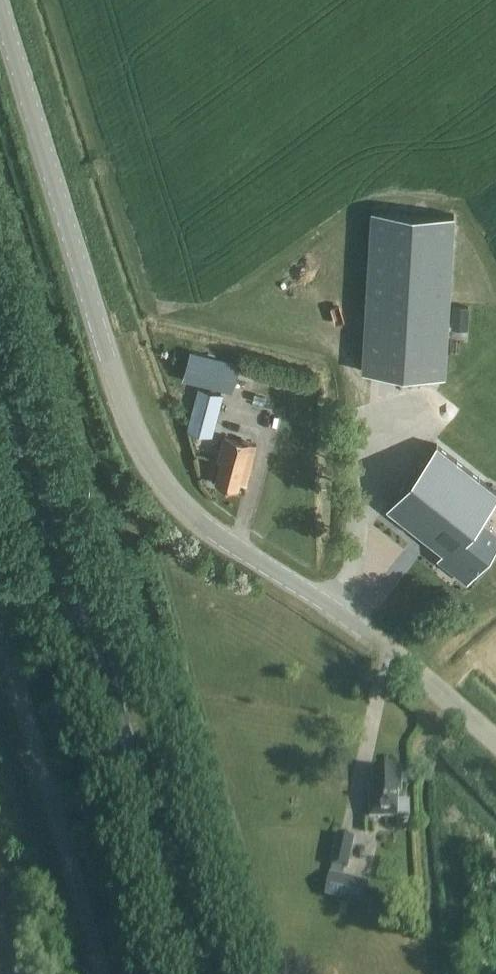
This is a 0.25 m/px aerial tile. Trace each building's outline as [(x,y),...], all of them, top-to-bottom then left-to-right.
[(361,371),(441,375),(449,216),(368,212),(361,371)] [(453,305),(452,329),(469,329),(470,306),(453,305)] [(241,363),(191,349),(183,379),(233,392),(241,363)] [(191,418),(216,424),(224,394),(198,388),(191,418)] [(258,445),(224,436),(218,459),(222,460),(216,482),(239,488),(241,480),(248,482),(258,445)] [(437,444),(387,507),(443,551),(450,556),(444,562),(468,581),(492,550),(485,545),(495,532),(480,520),(495,500),(495,491),(437,444)] [(372,790),(372,817),(398,817),(398,790),(402,789),(402,768),(375,769),(376,790),(372,790)] [(330,864),(348,867),(354,837),(337,834),(330,864)] [(325,895),(364,904),(369,881),(330,872),(325,895)]
